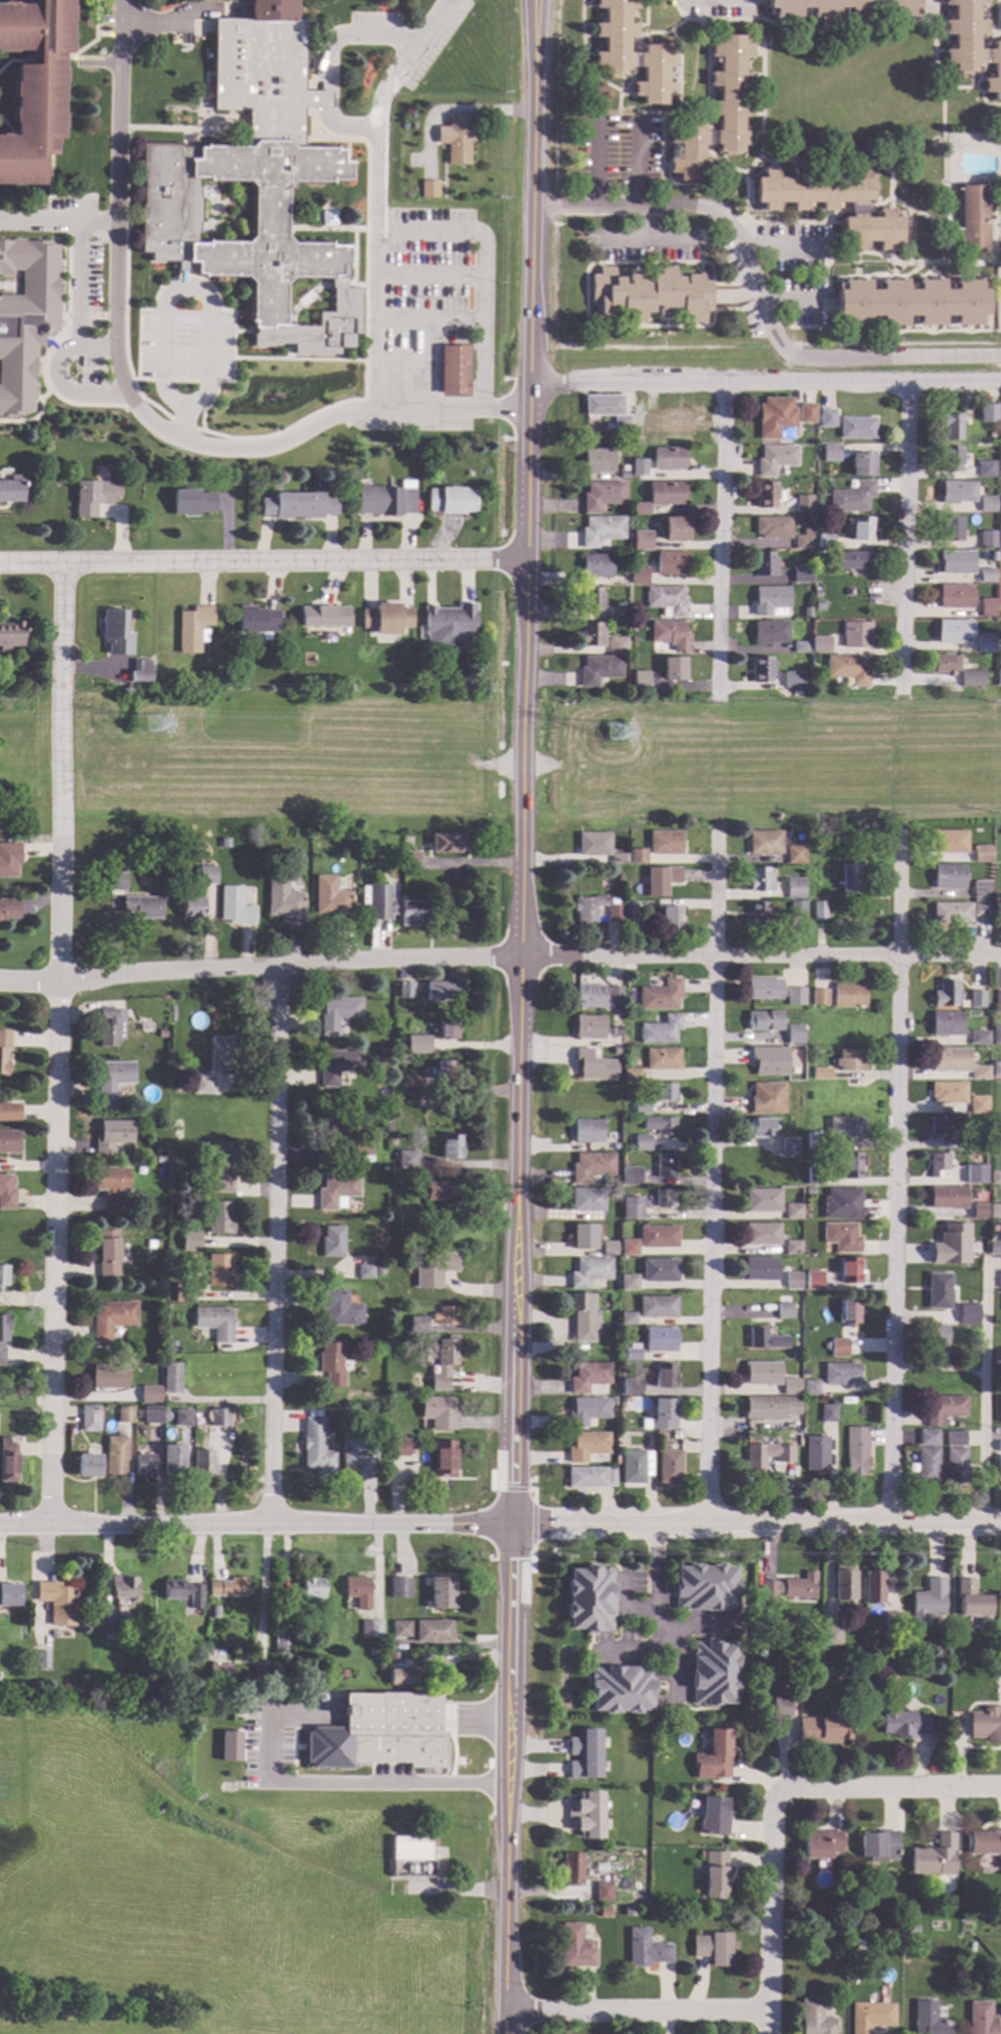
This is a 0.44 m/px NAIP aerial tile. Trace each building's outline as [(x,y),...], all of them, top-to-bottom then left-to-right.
[(44,186),(0,185),(0,135),(0,134),(8,134),(8,136),(10,136),(15,136),(15,123),(13,123),(13,108),(16,108),(16,98),(14,98),(14,82),(16,82),(16,65),(36,65),(36,61),(36,52),(16,52),(15,54),(0,53),(0,51),(0,4),(1,4),(1,3),(16,3),(16,4),(36,4),(36,0),(71,0),(71,7),(73,7),(73,21),(72,21),(71,45),(73,45),(73,54),(64,54),(64,58),(63,69),(65,69),(65,84),(63,84),(63,115),(65,115),(65,130),(63,130),(63,140),(57,140),(57,146),(56,146),(55,156),(49,156),(44,156),(44,186)] [(248,20),(248,0),(295,0),(295,21),(248,20)] [(596,5),(596,0),(637,0),(637,6),(638,6),(638,9),(628,9),(628,24),(638,24),(638,28),(636,28),(636,35),(637,35),(637,38),(628,38),(627,53),(643,54),(643,46),(667,46),(666,54),(676,54),(676,57),(675,57),(675,65),(676,65),(676,68),(667,68),(666,83),(676,84),(676,87),(674,86),(674,94),(676,94),(676,98),(666,97),(666,105),(642,104),(642,97),(632,97),(632,95),(632,94),(634,94),(634,86),(633,86),(633,82),(642,82),(643,67),(634,67),(628,67),(628,75),(621,75),(603,74),(603,67),(594,67),(594,64),(595,64),(595,56),(594,56),(594,53),(603,53),(604,37),(594,37),(594,35),(595,35),(596,27),(594,27),(594,24),(604,24),(604,9),(594,8),(594,5),(596,5)] [(997,42),(1000,42),(1000,101),(993,101),(993,93),(983,93),(983,89),(984,89),(984,83),(983,83),(983,79),(993,79),(993,64),(983,64),(977,64),(977,72),(971,72),(953,72),(953,65),(943,65),(943,60),(945,60),(945,53),(944,53),(944,50),(953,50),(954,35),(943,35),(943,31),(945,31),(945,25),(943,25),(943,21),(953,21),(954,6),(943,6),(943,2),(945,2),(945,0),(985,0),(985,2),(986,2),(986,6),(977,6),(977,21),(986,21),(986,22),(986,24),(984,24),(984,32),(986,32),(986,33),(986,35),(977,35),(977,50),(984,50),(992,50),(993,42),(997,42)] [(295,21),(304,21),(303,92),(310,92),(327,92),(331,92),(331,109),(327,109),(310,109),(303,109),(303,139),(302,147),(334,147),(334,150),(342,150),(341,162),(346,162),(352,162),(352,183),(291,183),(285,187),(285,231),(285,237),(250,237),(250,231),(251,187),(246,183),(205,183),(205,180),(196,180),(196,160),(196,148),(203,148),(203,147),(247,147),(247,131),(247,112),(212,111),(212,102),(212,74),(213,20),(248,20),(295,21)] [(744,37),(743,44),(753,44),(753,48),(752,48),(751,56),(753,56),(753,59),(743,58),(743,73),(753,74),(753,77),(751,77),(751,84),(753,84),(752,88),(743,87),(742,102),(752,103),(752,106),(751,106),(750,114),(752,114),(752,117),(742,116),(742,132),(752,132),(751,135),(750,135),(750,143),(751,143),(751,146),(742,146),(742,154),(722,153),(718,153),(718,145),(710,145),(703,145),(702,160),(712,160),(712,164),(710,164),(710,171),(712,171),(712,175),(702,174),(702,182),(678,181),(679,174),(669,173),(669,170),(670,170),(670,163),(669,163),(669,161),(669,159),(679,159),(679,145),(669,144),(669,141),(670,141),(671,134),(669,134),(669,130),(679,130),(679,123),(703,123),(703,131),(711,131),(718,131),(718,116),(709,116),(709,113),(710,113),(710,106),(709,106),(709,102),(718,102),(719,87),(709,87),(709,84),(711,84),(711,76),(709,76),(709,72),(719,73),(719,57),(710,57),(710,54),(711,54),(712,47),(710,47),(710,43),(719,43),(720,36),(744,37)] [(469,119),(474,119),(474,143),(469,143),(469,164),(447,165),(446,145),(436,145),(436,127),(447,127),(447,117),(469,116),(469,119)] [(343,265),(343,267),(343,285),(343,288),(358,289),(358,334),(350,334),(350,348),(336,348),(336,355),(290,354),(290,344),(287,344),(271,344),(271,348),(248,348),(249,332),(249,331),(249,322),(247,322),(248,284),(242,278),(201,277),(201,275),(193,275),(193,263),(185,263),(185,270),(173,270),(173,261),(146,260),(147,252),(137,252),(138,203),(139,203),(139,183),(138,183),(138,143),(180,144),(181,144),(181,147),(192,147),(192,160),(196,160),(196,180),(196,192),(196,228),(196,244),(205,244),(205,243),(244,243),(250,237),(285,237),(291,243),(330,243),(330,245),(350,245),(350,265),(343,265)] [(864,178),(872,178),(872,194),(872,202),(864,202),(864,209),(864,218),(880,218),(880,208),(881,208),(883,209),(883,210),(890,210),(890,208),(892,208),(893,208),(893,218),(902,218),(902,242),(894,242),(894,251),(890,251),(890,250),(883,250),(883,252),(880,252),(880,242),(865,242),(865,251),(861,251),(861,250),(854,250),(854,252),(851,252),(851,242),(843,242),(843,221),(843,218),(851,218),(851,209),(851,203),(836,203),(836,212),(832,212),(833,211),(825,211),(825,213),(822,212),(822,203),(806,203),(806,213),(803,213),(803,211),(796,211),(796,213),(793,213),(793,203),(778,203),(778,213),(774,213),(774,211),(767,211),(767,213),(764,213),(764,203),(755,203),(755,179),(763,179),(763,169),(767,169),(767,171),(774,171),(774,169),(777,169),(777,179),(792,179),(792,170),(796,170),(796,171),(803,171),(803,169),(806,169),(806,179),(821,179),(821,169),(832,170),(832,169),(835,169),(835,179),(851,179),(851,169),(854,169),(854,170),(861,170),(861,169),(864,169),(864,178)] [(438,181),(438,198),(420,198),(420,181),(438,181)] [(988,249),(960,249),(960,225),(960,186),(988,186),(988,249)] [(24,415),(0,415),(0,295),(15,296),(20,296),(20,270),(15,270),(11,270),(11,276),(0,276),(0,238),(50,239),(50,245),(56,245),(55,316),(54,332),(48,332),(47,336),(42,338),(42,341),(42,345),(35,345),(33,398),(33,402),(31,402),(31,413),(24,412),(24,415)] [(674,278),(682,278),(682,285),(690,285),(690,275),(699,275),(699,273),(701,273),(703,273),(703,282),(712,282),(711,297),(711,308),(704,308),(704,325),(699,325),(699,323),(693,323),(693,325),(689,325),(689,315),(681,315),(681,309),(674,308),(674,318),(670,318),(670,316),(663,316),(663,318),(659,318),(659,306),(652,306),(652,313),(645,314),(645,325),(640,325),(640,323),(634,323),(634,325),(629,325),(629,316),(621,316),(621,309),(615,309),(615,318),(612,318),(610,318),(610,316),(605,316),(605,318),(600,318),(600,315),(597,315),(597,306),(591,306),(591,276),(600,276),(600,267),(604,267),(604,268),(615,268),(614,278),(622,278),(622,285),(630,285),(630,274),(634,274),(634,275),(636,275),(640,275),(640,274),(644,274),(644,282),(652,282),(652,275),(659,275),(659,266),(670,268),(670,266),(674,266),(674,278)] [(982,290),(988,290),(989,316),(982,316),(982,327),(979,327),(979,325),(960,326),(960,327),(957,327),(957,316),(944,316),(944,327),(941,327),(941,326),(922,326),(922,327),(920,327),(920,316),(907,316),(907,327),(904,327),(904,326),(885,326),(885,327),(882,328),(882,316),(869,317),(869,327),(866,327),(866,326),(847,326),(847,328),(844,328),(844,317),(838,317),(838,302),(837,291),(844,290),(844,280),(846,280),(847,280),(847,281),(856,281),(866,281),(866,279),(869,279),(869,291),(882,290),(882,280),(885,279),(885,281),(904,281),(904,279),(907,279),(907,291),(919,290),(919,279),(921,279),(922,279),(922,281),(931,280),(941,280),(941,279),(943,279),(944,279),(944,290),(957,290),(957,279),(958,279),(960,279),(960,281),(969,280),(979,280),(979,279),(980,279),(982,279),(982,290)] [(469,395),(440,395),(440,346),(442,347),(469,347),(469,395)] [(624,416),(631,416),(632,431),(615,431),(614,416),(585,416),(585,396),(623,396),(624,416)] [(792,409),(796,409),(796,433),(792,433),(792,440),(758,440),(758,405),(763,405),(763,398),(792,398),(792,409)] [(816,424),(799,424),(800,404),(816,404),(816,424)] [(998,422),(980,422),(980,405),(981,405),(998,405),(998,422)] [(835,428),(819,428),(819,410),(834,410),(835,428)] [(690,433),(665,434),(665,414),(690,413),(690,433)] [(660,434),(642,434),(642,415),(660,414),(660,434)] [(962,441),(946,441),(945,427),(942,427),(942,415),(962,415),(962,441)] [(875,440),(839,440),(839,418),(875,418),(875,440)] [(419,455),(409,455),(409,443),(419,443),(419,455)] [(797,466),(775,467),(775,478),(757,478),(757,460),(762,460),(762,446),(798,447),(797,466)] [(839,462),(823,462),(823,446),(839,446),(839,462)] [(962,473),(941,473),(941,447),(962,447),(962,473)] [(442,454),(436,458),(432,452),(438,448),(442,454)] [(686,470),(654,471),(653,448),(686,448),(686,470)] [(615,473),(585,473),(585,450),(615,450),(615,473)] [(874,477),(851,477),(852,454),(874,455),(874,477)] [(647,460),(646,476),(631,476),(632,459),(647,460)] [(995,462),(995,478),(979,478),(979,462),(995,462)] [(629,479),(620,479),(620,471),(629,471),(629,479)] [(23,503),(0,503),(0,481),(11,481),(11,475),(23,475),(23,503)] [(114,485),(121,485),(121,499),(115,499),(115,504),(97,504),(97,519),(77,519),(77,481),(114,481),(114,485)] [(874,498),(868,498),(868,512),(830,513),(829,491),(856,491),(856,481),(874,481),(874,498)] [(976,482),(975,503),(957,502),(957,505),(940,504),(941,481),(976,482)] [(685,504),(649,505),(649,483),(685,482),(685,504)] [(626,505),(601,506),(601,514),(584,515),(583,494),(588,494),(587,483),(626,483),(626,505)] [(777,491),(785,491),(785,502),(777,502),(777,509),(757,509),(757,483),(777,483),(777,491)] [(384,488),(416,489),(415,515),(402,515),(402,518),(381,517),(381,515),(358,515),(358,487),(384,488)] [(476,512),(428,512),(428,488),(477,489),(476,512)] [(199,493),(216,493),(216,514),(199,513),(199,517),(173,515),(173,491),(199,491),(199,493)] [(323,498),(338,498),(338,516),(323,516),(323,519),(308,519),(308,518),(290,518),(290,520),(275,520),(275,516),(261,517),(261,499),(275,499),(275,494),(323,493),(323,498)] [(813,514),(797,514),(796,496),(813,496),(813,514)] [(996,513),(980,513),(979,497),(996,497),(996,513)] [(648,515),(648,503),(633,503),(633,515),(648,515)] [(689,542),(665,542),(665,518),(689,517),(689,542)] [(873,541),(854,542),(854,518),(873,517),(873,541)] [(625,540),(600,540),(600,549),(583,549),(583,529),(587,529),(587,518),(625,518),(625,540)] [(792,539),(761,539),(761,535),(756,535),(756,518),(791,518),(792,539)] [(961,542),(941,542),(941,518),(961,518),(961,542)] [(652,551),(634,551),(634,532),(652,532),(652,551)] [(996,547),(980,548),(979,532),(996,532),(996,547)] [(835,549),(818,549),(818,535),(835,535),(835,549)] [(813,549),(796,549),(796,536),(813,536),(813,549)] [(973,573),(940,574),(940,551),(973,551),(973,573)] [(688,577),(658,576),(658,552),(660,552),(689,552),(688,577)] [(778,577),(757,577),(756,553),(778,552),(778,577)] [(871,569),(837,570),(837,553),(871,552),(871,569)] [(613,578),(583,578),(584,555),(613,555),(613,578)] [(993,564),(993,569),(995,569),(994,584),(979,583),(980,569),(984,569),(984,563),(993,564)] [(812,584),(795,584),(795,568),(812,568),(812,584)] [(649,585),(632,585),(632,569),(649,569),(649,585)] [(972,609),(940,609),(940,586),(972,586),(972,609)] [(683,601),(688,601),(688,618),(670,618),(670,611),(663,611),(663,608),(647,608),(647,587),(684,588),(683,601)] [(791,609),(773,609),(773,617),(755,617),(755,598),(757,598),(757,588),(791,587),(791,609)] [(604,612),(582,612),(582,597),(584,597),(584,588),(604,588),(604,612)] [(995,618),(980,618),(980,599),(995,599),(995,618)] [(400,610),(413,610),(414,629),(400,629),(400,636),(376,636),(376,629),(362,629),(362,610),(376,610),(376,604),(400,604),(400,610)] [(477,636),(468,636),(468,652),(428,652),(427,636),(425,636),(424,606),(436,606),(437,609),(459,609),(459,604),(477,604),(477,636)] [(256,609),(266,609),(266,610),(279,610),(280,633),(262,633),(262,635),(255,635),(255,633),(240,634),(239,606),(256,606),(256,609)] [(349,628),(302,628),(301,607),(349,606),(349,628)] [(215,626),(202,626),(202,630),(210,630),(210,643),(202,643),(202,654),(180,654),(180,611),(194,611),(194,607),(215,607),(215,626)] [(627,619),(610,619),(610,608),(627,608),(627,619)] [(813,608),(813,618),(804,618),(804,608),(813,608)] [(128,632),(134,632),(134,656),(109,655),(109,644),(106,644),(106,639),(103,639),(104,610),(128,611),(128,632)] [(972,645),(939,644),(940,621),(973,621),(972,645)] [(1,647),(0,647),(0,624),(11,624),(11,622),(25,622),(25,647),(10,647),(11,653),(1,653),(1,647)] [(687,624),(692,624),(692,653),(674,653),(674,646),(670,646),(670,643),(652,643),(652,622),(687,622),(687,624)] [(791,643),(773,643),(773,646),(756,646),(756,623),(791,622),(791,643)] [(604,647),(581,647),(581,632),(583,632),(583,623),(603,623),(604,647)] [(872,648),(844,648),(845,623),(872,623),(872,648)] [(995,653),(978,653),(978,635),(995,635),(995,653)] [(831,653),(814,653),(814,637),(831,637),(831,653)] [(628,654),(609,654),(610,638),(628,638),(628,654)] [(811,654),(795,654),(795,642),(811,642),(811,654)] [(953,657),(960,657),(960,672),(953,672),(953,673),(930,674),(930,663),(934,663),(934,656),(953,655),(953,657)] [(624,678),(599,679),(599,688),(582,688),(581,668),(585,668),(585,657),(623,656),(624,678)] [(867,666),(871,666),(871,687),(853,687),(853,678),(829,678),(829,656),(867,656),(867,666)] [(775,683),(754,683),(754,658),(774,657),(775,683)] [(688,680),(677,681),(677,684),(673,684),(673,681),(666,681),(665,659),(687,658),(688,680)] [(153,683),(133,683),(133,671),(135,671),(135,660),(153,660),(153,683)] [(985,686),(963,686),(963,672),(984,671),(985,686)] [(650,690),(635,690),(636,672),(650,672),(650,690)] [(806,688),(786,688),(786,673),(806,673),(806,688)] [(968,854),(935,854),(935,831),(968,831),(968,854)] [(683,855),(651,855),(651,832),(683,832),(683,855)] [(784,854),(752,855),(752,832),(784,832),(784,854)] [(612,856),(579,856),(579,833),(612,833),(612,856)] [(466,848),(461,848),(460,853),(433,853),(433,835),(466,835),(466,848)] [(230,849),(219,849),(219,839),(230,839),(230,849)] [(15,878),(0,878),(0,843),(19,843),(19,865),(16,865),(15,878)] [(808,863),(788,863),(789,844),(809,844),(808,863)] [(991,863),(976,864),(975,846),(991,846),(991,863)] [(648,864),(631,864),(631,850),(648,850),(648,864)] [(629,865),(612,865),(612,854),(629,854),(629,865)] [(861,880),(865,880),(865,887),(861,887),(862,893),(851,893),(851,898),(844,898),(844,864),(861,864),(861,880)] [(217,866),(216,885),(197,885),(198,866),(217,866)] [(966,890),(935,889),(935,866),(966,866),(966,890)] [(682,884),(668,884),(668,897),(648,898),(648,868),(682,868),(682,884)] [(773,892),(752,893),(752,876),(752,869),(772,869),(773,892)] [(125,892),(107,892),(108,873),(126,874),(125,892)] [(336,892),(353,892),(353,919),(329,919),(329,914),(317,914),(317,876),(337,876),(336,892)] [(289,894),(305,894),(305,922),(281,922),(281,916),(268,916),(269,877),(289,877),(289,894)] [(806,899),(789,899),(789,879),(806,879),(806,899)] [(990,897),(974,897),(974,882),(990,882),(990,897)] [(392,900),(427,901),(426,925),(401,925),(401,914),(392,914),(391,921),(368,920),(369,885),(392,885),(392,900)] [(243,907),(256,907),(256,925),(229,925),(229,921),(220,921),(220,887),(243,887),(243,907)] [(608,907),(597,907),(598,923),(579,924),(578,897),(607,896),(608,907)] [(161,919),(134,919),(134,913),(121,913),(121,897),(162,898),(161,919)] [(188,898),(203,898),(203,919),(197,919),(197,922),(188,922),(188,918),(181,919),(181,899),(185,899),(185,897),(188,897),(188,898)] [(990,917),(974,917),(974,900),(991,900),(990,917)] [(808,902),(807,918),(791,917),(792,901),(808,902)] [(5,926),(0,926),(0,903),(19,903),(19,920),(5,920),(5,926)] [(638,924),(626,924),(626,903),(638,903),(638,924)] [(772,927),(751,927),(751,903),(772,903),(772,927)] [(828,920),(816,921),(816,903),(828,903),(828,920)] [(972,923),(934,924),(934,904),(972,903),(972,923)] [(624,923),(609,923),(609,905),(623,905),(624,923)] [(685,920),(682,920),(682,932),(662,932),(662,907),(685,907),(685,920)] [(682,999),(678,999),(678,1010),(640,1010),(640,988),(665,988),(665,979),(682,979),(682,999)] [(783,1000),(748,1000),(749,979),(783,980),(783,1000)] [(448,983),(456,983),(456,984),(462,984),(462,1001),(456,1001),(456,1002),(426,1002),(425,983),(448,981),(448,983)] [(958,1007),(934,1007),(934,992),(940,992),(940,981),(958,981),(958,1007)] [(415,999),(400,999),(399,982),(414,982),(415,999)] [(865,1008),(834,1008),(835,984),(861,985),(861,982),(866,982),(865,1008)] [(607,992),(609,992),(609,987),(623,988),(622,1004),(606,1003),(606,1009),(577,1008),(577,985),(607,986),(607,992)] [(806,1006),(788,1006),(788,988),(806,988),(806,1006)] [(829,989),(829,1006),(813,1005),(814,989),(829,989)] [(985,1009),(970,1009),(970,992),(985,992),(985,1009)] [(363,1019),(339,1019),(339,1033),(321,1033),(321,1008),(324,1008),(324,998),(363,998),(363,1019)] [(117,1010),(125,1010),(125,1042),(117,1042),(117,1048),(99,1048),(99,1026),(107,1026),(107,1019),(99,1019),(100,1009),(117,1009),(117,1010)] [(783,1031),(749,1032),(749,1013),(783,1012),(783,1031)] [(963,1036),(934,1036),(934,1039),(932,1039),(933,1013),(963,1013),(963,1036)] [(682,1015),(682,1031),(677,1031),(677,1044),(641,1044),(641,1024),(665,1024),(665,1015),(682,1015)] [(606,1017),(605,1040),(576,1039),(577,1016),(606,1017)] [(458,1028),(461,1028),(461,1033),(459,1033),(459,1040),(439,1040),(439,1021),(458,1021),(458,1028)] [(804,1044),(788,1044),(788,1025),(804,1025),(804,1044)] [(622,1037),(614,1037),(614,1027),(622,1027),(622,1037)] [(992,1028),(1000,1028),(1000,1045),(993,1045),(992,1028)] [(9,1077),(0,1077),(0,1032),(10,1032),(10,1050),(6,1050),(6,1058),(9,1058),(9,1077)] [(989,1045),(971,1045),(971,1032),(989,1032),(989,1045)] [(233,1049),(234,1049),(234,1070),(211,1070),(211,1038),(233,1038),(233,1049)] [(428,1049),(413,1049),(413,1038),(428,1038),(428,1049)] [(593,1049),(593,1060),(616,1061),(615,1064),(618,1064),(617,1077),(615,1077),(615,1081),(580,1080),(580,1067),(576,1067),(576,1048),(593,1049)] [(789,1076),(755,1076),(755,1069),(751,1069),(751,1048),(788,1048),(789,1076)] [(970,1072),(934,1072),(934,1075),(932,1075),(932,1048),(970,1049),(970,1072)] [(681,1061),(682,1061),(682,1070),(647,1070),(647,1049),(681,1049),(681,1061)] [(862,1062),(867,1062),(867,1073),(840,1072),(840,1067),(835,1067),(836,1059),(841,1059),(841,1050),(862,1050),(862,1062)] [(363,1073),(348,1073),(348,1081),(340,1081),(340,1088),(321,1089),(321,1066),(327,1066),(327,1051),(362,1051),(363,1073)] [(410,1064),(401,1064),(401,1054),(410,1054),(410,1064)] [(459,1075),(458,1075),(458,1081),(437,1080),(437,1075),(431,1075),(431,1068),(438,1068),(438,1061),(459,1061),(459,1075)] [(135,1085),(115,1085),(115,1092),(119,1092),(119,1108),(99,1108),(99,1062),(135,1062),(135,1085)] [(992,1062),(1000,1062),(1000,1078),(992,1078),(992,1062)] [(989,1080),(972,1080),(972,1067),(989,1067),(989,1080)] [(832,1080),(814,1080),(814,1068),(832,1068),(832,1080)] [(643,1082),(624,1082),(624,1069),(643,1069),(643,1082)] [(215,1094),(195,1094),(195,1077),(215,1077),(215,1094)] [(419,1091),(404,1091),(404,1079),(419,1079),(419,1091)] [(785,1114),(751,1115),(750,1099),(752,1099),(752,1084),(784,1083),(785,1114)] [(967,1104),(934,1104),(934,1098),(932,1098),(931,1083),(966,1083),(967,1104)] [(676,1101),(658,1101),(658,1084),(676,1084),(676,1101)] [(988,1114),(970,1114),(970,1097),(988,1097),(988,1114)] [(20,1120),(0,1120),(0,1103),(20,1104),(20,1120)] [(651,1115),(635,1115),(635,1103),(651,1103),(651,1115)] [(354,1137),(374,1137),(375,1163),(355,1164),(354,1139),(326,1140),(325,1110),(353,1109),(354,1137)] [(829,1118),(863,1118),(863,1140),(829,1140),(829,1122),(824,1122),(824,1117),(829,1117),(829,1118)] [(676,1136),(658,1136),(658,1130),(644,1130),(644,1118),(676,1119),(676,1136)] [(949,1135),(931,1135),(931,1118),(949,1118),(949,1135)] [(604,1143),(575,1144),(574,1120),(604,1120),(604,1143)] [(775,1139),(752,1139),(752,1120),(775,1120),(775,1139)] [(132,1144),(114,1144),(114,1157),(94,1157),(94,1133),(99,1133),(99,1121),(132,1121),(132,1144)] [(20,1155),(0,1154),(0,1130),(20,1131),(20,1155)] [(823,1150),(808,1150),(808,1133),(823,1132),(823,1150)] [(991,1133),(1000,1133),(1000,1149),(991,1149),(991,1133)] [(462,1145),(463,1145),(464,1161),(444,1161),(443,1135),(462,1135),(462,1145)] [(651,1151),(637,1151),(637,1136),(651,1136),(651,1151)] [(798,1154),(781,1154),(781,1138),(798,1138),(798,1154)] [(972,1149),(957,1149),(957,1138),(972,1138),(972,1149)] [(232,1172),(234,1172),(234,1192),(203,1192),(203,1171),(208,1171),(209,1142),(232,1142),(232,1172)] [(419,1170),(399,1170),(399,1151),(418,1151),(419,1170)] [(986,1160),(975,1160),(975,1152),(986,1152),(986,1160)] [(861,1180),(841,1180),(842,1153),(861,1153),(861,1180)] [(615,1176),(590,1176),(590,1185),(573,1185),(573,1165),(576,1165),(576,1154),(615,1154),(615,1176)] [(675,1178),(657,1178),(657,1154),(675,1154),(675,1178)] [(948,1178),(930,1178),(930,1154),(948,1154),(948,1178)] [(165,1164),(156,1164),(155,1156),(165,1156),(165,1164)] [(987,1183),(965,1184),(965,1164),(987,1164),(987,1183)] [(824,1185),(808,1186),(808,1166),(823,1166),(824,1185)] [(129,1191),(114,1191),(114,1195),(123,1195),(123,1215),(103,1215),(103,1195),(105,1195),(105,1191),(93,1191),(93,1168),(129,1168),(129,1191)] [(641,1168),(641,1186),(623,1186),(623,1168),(641,1168)] [(990,1172),(1000,1172),(1000,1185),(991,1185),(990,1172)] [(14,1211),(0,1211),(0,1176),(11,1176),(11,1189),(14,1189),(14,1211)] [(360,1198),(337,1198),(337,1212),(318,1212),(318,1189),(324,1189),(324,1176),(360,1176),(360,1198)] [(453,1185),(458,1185),(459,1198),(454,1198),(454,1201),(426,1201),(426,1197),(415,1198),(415,1183),(453,1183),(453,1185)] [(965,1208),(928,1209),(927,1187),(964,1187),(965,1208)] [(862,1189),(861,1207),(866,1207),(866,1222),(845,1221),(845,1219),(822,1219),(823,1196),(827,1196),(827,1188),(862,1189)] [(605,1213),(572,1212),(572,1189),(606,1190),(605,1213)] [(782,1212),(746,1212),(746,1189),(781,1189),(782,1212)] [(674,1203),(669,1203),(669,1208),(656,1208),(656,1190),(674,1190),(674,1203)] [(644,1198),(643,1220),(622,1219),(623,1197),(644,1198)] [(231,1219),(233,1219),(234,1234),(209,1234),(209,1202),(231,1202),(231,1219)] [(986,1219),(972,1219),(972,1203),(986,1203),(986,1219)] [(802,1220),(786,1220),(786,1205),(802,1205),(802,1220)] [(989,1205),(1000,1205),(1000,1219),(989,1219),(989,1205)] [(969,1264),(969,1223),(940,1223),(940,1243),(931,1243),(931,1264),(969,1264)] [(780,1245),(746,1245),(746,1224),(780,1224),(780,1245)] [(856,1237),(861,1237),(861,1253),(835,1253),(835,1244),(823,1244),(823,1224),(856,1224),(856,1237)] [(597,1251),(574,1251),(574,1225),(597,1225),(597,1251)] [(345,1258),(322,1258),(322,1238),(325,1238),(325,1227),(344,1227),(345,1258)] [(678,1249),(640,1249),(639,1227),(678,1227),(678,1249)] [(119,1278),(98,1278),(97,1231),(117,1231),(119,1278)] [(201,1252),(182,1252),(182,1232),(201,1232),(201,1252)] [(638,1256),(622,1257),(621,1241),(637,1240),(638,1256)] [(156,1241),(155,1249),(147,1249),(147,1241),(156,1241)] [(801,1256),(785,1255),(785,1241),(801,1241),(801,1256)] [(618,1256),(603,1256),(603,1242),(618,1242),(618,1256)] [(989,1243),(989,1254),(1000,1255),(1000,1243),(989,1243)] [(459,1273),(443,1273),(443,1289),(432,1289),(432,1298),(421,1298),(420,1290),(416,1290),(415,1254),(458,1253),(459,1273)] [(230,1270),(233,1270),(232,1287),(208,1287),(208,1255),(231,1255),(230,1270)] [(777,1282),(744,1281),(745,1258),(778,1259),(777,1282)] [(861,1285),(841,1285),(840,1258),(861,1258),(861,1285)] [(612,1281),(589,1280),(589,1290),(571,1289),(571,1273),(577,1273),(577,1259),(612,1259),(612,1281)] [(678,1282),(643,1283),(643,1260),(678,1260),(678,1282)] [(376,1279),(358,1280),(358,1263),(376,1263),(376,1279)] [(384,1275),(376,1275),(376,1267),(384,1267),(384,1275)] [(823,1291),(807,1291),(807,1272),(823,1272),(823,1291)] [(801,1291),(786,1290),(786,1273),(801,1273),(801,1291)] [(950,1310),(928,1310),(928,1292),(925,1292),(925,1286),(928,1286),(928,1274),(951,1274),(950,1310)] [(638,1291),(620,1291),(619,1276),(637,1275),(638,1291)] [(191,1303),(174,1303),(174,1284),(191,1284),(191,1303)] [(348,1305),(363,1305),(363,1327),(325,1326),(325,1313),(320,1313),(320,1291),(348,1291),(348,1305)] [(596,1294),(596,1342),(575,1342),(575,1311),(573,1311),(573,1294),(596,1294)] [(677,1319),(639,1319),(639,1297),(677,1297),(677,1319)] [(860,1324),(854,1324),(854,1328),(846,1328),(846,1324),(839,1324),(839,1315),(841,1315),(841,1301),(860,1301),(860,1324)] [(137,1326),(111,1326),(111,1343),(93,1343),(93,1317),(95,1317),(95,1303),(137,1303),(137,1326)] [(793,1319),(778,1319),(777,1304),(793,1304),(793,1319)] [(979,1325),(960,1324),(960,1304),(979,1305),(979,1325)] [(457,1314),(461,1314),(461,1326),(438,1326),(438,1321),(432,1321),(432,1314),(439,1314),(439,1305),(457,1305),(457,1314)] [(230,1322),(232,1322),(232,1344),(214,1344),(214,1329),(194,1329),(194,1309),(230,1309),(230,1322)] [(636,1326),(620,1326),(620,1313),(636,1313),(636,1326)] [(5,1366),(0,1366),(0,1316),(10,1316),(10,1333),(8,1333),(8,1344),(3,1344),(3,1348),(5,1348),(5,1366)] [(428,1333),(411,1333),(411,1317),(428,1317),(428,1333)] [(946,1353),(938,1353),(938,1347),(926,1347),(926,1337),(920,1337),(920,1327),(946,1327),(946,1353)] [(767,1336),(787,1336),(787,1348),(748,1348),(748,1328),(767,1328),(767,1336)] [(676,1352),(645,1352),(645,1329),(676,1329),(676,1352)] [(398,1339),(394,1344),(389,1340),(393,1335),(398,1339)] [(458,1367),(449,1367),(449,1392),(431,1392),(431,1375),(438,1375),(438,1350),(440,1350),(440,1340),(448,1340),(448,1337),(458,1337),(458,1367)] [(847,1357),(831,1357),(831,1340),(847,1339),(847,1357)] [(342,1368),(344,1368),(344,1371),(345,1371),(345,1387),(326,1387),(326,1374),(319,1374),(319,1353),(322,1353),(322,1345),(342,1344),(342,1368)] [(640,1350),(641,1350),(641,1361),(619,1360),(619,1353),(625,1353),(625,1349),(629,1349),(629,1344),(640,1344),(640,1350)] [(781,1385),(745,1386),(744,1363),(780,1362),(781,1385)] [(611,1385),(589,1385),(589,1394),(570,1394),(570,1378),(576,1378),(576,1364),(611,1364),(611,1385)] [(675,1389),(654,1388),(655,1370),(656,1370),(657,1364),(676,1364),(675,1389)] [(859,1386),(824,1386),(824,1364),(859,1364),(859,1386)] [(179,1393),(165,1393),(165,1365),(180,1365),(179,1393)] [(127,1390),(93,1389),(93,1366),(127,1367),(127,1390)] [(641,1396),(624,1396),(624,1379),(641,1379),(641,1396)] [(799,1395),(782,1396),(782,1380),(799,1380),(799,1395)] [(819,1395),(803,1395),(803,1381),(819,1381),(819,1395)] [(161,1387),(161,1404),(141,1403),(141,1386),(161,1387)] [(799,1415),(783,1415),(783,1420),(745,1420),(745,1397),(799,1397),(799,1415)] [(966,1417),(943,1417),(943,1427),(926,1427),(926,1410),(931,1410),(931,1397),(966,1397),(966,1417)] [(454,1412),(457,1412),(457,1431),(431,1431),(431,1420),(421,1420),(421,1398),(454,1398),(454,1412)] [(610,1419),(588,1419),(588,1428),(569,1428),(569,1412),(574,1412),(574,1399),(610,1399),(610,1419)] [(675,1421),(676,1421),(676,1430),(650,1430),(650,1420),(653,1420),(653,1399),(675,1399),(675,1421)] [(836,1423),(821,1423),(821,1405),(836,1405),(836,1423)] [(100,1432),(81,1433),(81,1407),(99,1406),(100,1432)] [(161,1424),(143,1424),(144,1406),(162,1406),(161,1424)] [(134,1424),(118,1424),(118,1408),(133,1408),(134,1424)] [(230,1427),(211,1428),(210,1409),(230,1409),(230,1427)] [(191,1426),(174,1426),(174,1410),(191,1410),(191,1426)] [(324,1452),(335,1452),(335,1475),(316,1475),(316,1470),(304,1470),(304,1451),(303,1451),(303,1437),(304,1437),(304,1419),(324,1419),(324,1452)] [(868,1458),(867,1458),(867,1473),(861,1473),(861,1480),(852,1480),(852,1473),(847,1473),(847,1457),(846,1457),(846,1427),(868,1428),(868,1458)] [(938,1447),(919,1446),(919,1431),(938,1431),(938,1447)] [(965,1447),(946,1447),(946,1431),(965,1431),(965,1447)] [(363,1449),(377,1448),(377,1475),(356,1475),(356,1469),(343,1469),(342,1433),(362,1433),(363,1449)] [(610,1455),(588,1455),(588,1464),(569,1464),(569,1447),(574,1447),(574,1433),(610,1433),(610,1455)] [(128,1475),(106,1476),(106,1438),(127,1437),(128,1475)] [(827,1472),(805,1472),(806,1437),(828,1438),(827,1472)] [(11,1445),(17,1445),(17,1455),(20,1455),(21,1477),(18,1477),(18,1482),(0,1482),(0,1445),(1,1445),(1,1438),(11,1438),(11,1445)] [(409,1457),(388,1457),(388,1438),(410,1438),(409,1457)] [(457,1476),(434,1476),(435,1441),(457,1441),(457,1476)] [(183,1476),(180,1476),(181,1480),(166,1480),(166,1475),(165,1475),(164,1445),(182,1445),(183,1476)] [(793,1463),(775,1463),(775,1457),(764,1457),(764,1470),(746,1470),(746,1445),(793,1445),(793,1463)] [(938,1482),(926,1482),(926,1484),(917,1484),(917,1448),(938,1448),(938,1482)] [(967,1467),(970,1467),(969,1484),(945,1484),(946,1449),(967,1449),(967,1467)] [(213,1478),(203,1478),(204,1481),(194,1481),(193,1451),(212,1450),(213,1478)] [(645,1452),(652,1452),(652,1477),(645,1477),(645,1484),(622,1484),(622,1451),(645,1451),(645,1452)] [(680,1485),(658,1485),(659,1451),(681,1451),(680,1485)] [(146,1455),(155,1455),(155,1476),(148,1476),(148,1479),(142,1479),(142,1476),(135,1476),(135,1456),(140,1456),(140,1453),(146,1453),(146,1455)] [(100,1479),(77,1478),(78,1455),(101,1455),(100,1479)] [(607,1470),(615,1470),(615,1487),(607,1487),(607,1488),(569,1489),(568,1469),(607,1468),(607,1470)] [(597,1568),(611,1568),(611,1584),(612,1584),(612,1603),(611,1603),(611,1617),(610,1617),(610,1632),(598,1631),(598,1632),(596,1632),(596,1635),(586,1635),(586,1633),(583,1633),(583,1631),(567,1630),(567,1618),(564,1618),(564,1609),(566,1609),(566,1604),(568,1604),(568,1596),(566,1596),(566,1590),(565,1590),(565,1581),(567,1581),(568,1569),(584,1569),(584,1568),(586,1568),(587,1564),(597,1565),(597,1568)] [(724,1566),(736,1566),(736,1582),(738,1582),(738,1585),(741,1585),(741,1595),(738,1595),(738,1609),(723,1610),(723,1611),(704,1611),(689,1611),(689,1610),(675,1610),(675,1598),(674,1598),(674,1596),(671,1596),(671,1586),(673,1586),(673,1584),(675,1584),(675,1567),(687,1567),(687,1564),(696,1564),(696,1565),(701,1565),(701,1567),(709,1567),(709,1565),(715,1565),(715,1564),(724,1564),(724,1566)] [(853,1602),(834,1601),(835,1565),(854,1565),(853,1602)] [(884,1604),(864,1604),(865,1571),(884,1571),(884,1604)] [(815,1599),(783,1598),(783,1594),(776,1594),(776,1597),(761,1597),(761,1581),(777,1582),(777,1584),(783,1584),(783,1579),(804,1580),(804,1572),(815,1572),(815,1599)] [(129,1579),(138,1579),(138,1594),(140,1594),(140,1600),(138,1603),(133,1603),(131,1599),(127,1599),(127,1601),(121,1601),(121,1607),(116,1607),(116,1601),(112,1601),(112,1577),(129,1577),(129,1579)] [(246,1598),(210,1598),(210,1583),(231,1583),(231,1578),(246,1578),(246,1598)] [(370,1586),(372,1586),(372,1592),(370,1592),(370,1597),(371,1597),(371,1611),(357,1611),(356,1598),(345,1598),(345,1579),(370,1578),(370,1586)] [(455,1610),(430,1610),(431,1578),(455,1578),(455,1610)] [(945,1595),(944,1595),(944,1616),(926,1616),(926,1625),(912,1625),(912,1593),(923,1593),(923,1592),(927,1592),(926,1579),(945,1578),(945,1595)] [(324,1600),(313,1600),(313,1602),(302,1602),(302,1579),(324,1579),(324,1600)] [(411,1599),(391,1599),(391,1579),(411,1579),(411,1599)] [(974,1596),(990,1596),(989,1617),(959,1616),(960,1597),(956,1597),(957,1579),(975,1579),(974,1596)] [(185,1586),(203,1585),(203,1610),(190,1610),(190,1595),(184,1595),(184,1603),(164,1602),(164,1580),(185,1580),(185,1586)] [(21,1608),(0,1609),(0,1582),(5,1582),(5,1586),(21,1585),(21,1608)] [(60,1588),(75,1587),(75,1628),(50,1629),(50,1602),(36,1603),(36,1583),(60,1583),(60,1588)] [(220,1619),(210,1619),(210,1606),(220,1606),(220,1619)] [(117,1633),(99,1634),(99,1610),(116,1609),(117,1633)] [(326,1621),(310,1621),(310,1609),(326,1609),(326,1621)] [(901,1629),(884,1629),(884,1613),(902,1613),(901,1629)] [(411,1638),(393,1639),(393,1622),(411,1621),(411,1638)] [(452,1643),(416,1643),(415,1621),(452,1621),(452,1643)] [(382,1639),(361,1639),(361,1622),(382,1622),(382,1639)] [(840,1646),(822,1646),(822,1627),(840,1627),(840,1646)] [(172,1637),(172,1649),(163,1649),(163,1637),(172,1637)] [(293,1656),(275,1655),(275,1637),(279,1637),(293,1637),(293,1656)] [(718,1639),(717,1641),(720,1641),(720,1643),(736,1644),(736,1656),(739,1656),(739,1665),(737,1665),(737,1670),(735,1670),(735,1678),(737,1679),(737,1684),(738,1684),(738,1693),(735,1693),(735,1705),(719,1705),(719,1706),(716,1706),(716,1710),(706,1709),(706,1706),(692,1706),(692,1690),(690,1690),(691,1671),(692,1671),(692,1657),(693,1657),(693,1642),(705,1643),(705,1642),(707,1642),(707,1639),(718,1639)] [(380,1641),(379,1649),(370,1649),(370,1640),(380,1641)] [(49,1670),(36,1669),(36,1653),(49,1653),(49,1670)] [(398,1655),(397,1662),(390,1662),(390,1654),(398,1655)] [(232,1681),(210,1680),(210,1665),(232,1665),(232,1681)] [(945,1675),(938,1674),(938,1665),(946,1665),(945,1675)] [(622,1668),(651,1670),(651,1682),(652,1682),(652,1684),(655,1684),(655,1694),(653,1694),(653,1696),(650,1696),(650,1713),(639,1712),(638,1716),(629,1716),(629,1714),(624,1714),(624,1712),(616,1712),(616,1714),(610,1714),(610,1715),(601,1715),(601,1713),(589,1713),(590,1696),(588,1696),(588,1694),(585,1694),(585,1683),(588,1683),(588,1669),(604,1669),(604,1668),(622,1668)] [(418,1670),(418,1685),(413,1685),(413,1686),(389,1685),(390,1669),(418,1670)] [(872,1687),(874,1687),(874,1694),(865,1694),(865,1687),(866,1687),(866,1678),(872,1678),(872,1687)] [(438,1732),(444,1732),(445,1768),(408,1768),(408,1762),(352,1762),(352,1768),(312,1768),(312,1761),(305,1761),(305,1733),(312,1733),(312,1727),(345,1727),(345,1694),(438,1694),(438,1732)] [(790,1718),(772,1719),(772,1699),(790,1699),(790,1718)] [(899,1712),(915,1713),(915,1716),(929,1716),(929,1735),(916,1735),(916,1740),(896,1740),(896,1736),(889,1736),(889,1735),(881,1735),(881,1706),(899,1706),(899,1712)] [(998,1713),(1000,1713),(1000,1743),(985,1743),(985,1739),(970,1739),(969,1713),(984,1713),(984,1708),(998,1708),(998,1713)] [(849,1739),(839,1740),(839,1743),(798,1744),(798,1719),(848,1718),(849,1739)] [(601,1779),(568,1780),(567,1762),(580,1762),(580,1755),(568,1755),(567,1738),(579,1738),(578,1730),(600,1729),(601,1779)] [(729,1778),(709,1778),(709,1757),(708,1758),(707,1730),(729,1730),(729,1778)] [(240,1761),(241,1731),(221,1731),(220,1761),(240,1761)] [(603,1839),(579,1839),(578,1830),(567,1830),(567,1801),(578,1801),(578,1793),(603,1793),(603,1839)] [(727,1800),(726,1811),(730,1811),(727,1837),(698,1834),(702,1797),(727,1800)] [(897,1861),(879,1861),(879,1858),(860,1858),(860,1833),(880,1834),(880,1831),(897,1831),(897,1861)] [(842,1853),(830,1854),(830,1859),(804,1860),(804,1832),(842,1832),(842,1853)] [(954,1877),(937,1877),(937,1875),(910,1874),(911,1849),(928,1850),(928,1848),(936,1849),(937,1833),(955,1834),(954,1877)] [(998,1835),(1000,1835),(1000,1861),(997,1861),(997,1855),(968,1855),(968,1833),(998,1833),(998,1835)] [(432,1861),(392,1861),(392,1837),(433,1837),(432,1861)] [(727,1870),(725,1870),(725,1899),(705,1899),(705,1853),(727,1853),(727,1870)] [(582,1886),(566,1885),(567,1879),(562,1879),(563,1854),(583,1855),(582,1886)] [(433,1877),(433,1861),(406,1860),(405,1876),(433,1877)] [(612,1903),(595,1903),(595,1883),(612,1882),(612,1903)] [(634,1916),(623,1916),(623,1907),(634,1907),(634,1916)] [(608,1919),(599,1918),(600,1908),(608,1909),(608,1919)] [(582,1939),(588,1939),(588,1949),(596,1949),(595,1968),(560,1967),(561,1924),(582,1924),(582,1939)] [(649,1945),(672,1945),(672,1964),(650,1964),(650,1968),(629,1968),(629,1929),(649,1929),(649,1945)] [(731,1968),(710,1968),(710,1958),(693,1958),(693,1937),(710,1937),(710,1934),(731,1934),(731,1968)] [(864,1950),(856,1950),(857,1941),(864,1941),(864,1950)] [(917,1941),(917,1950),(908,1950),(909,1941),(917,1941)] [(839,2019),(838,2033),(802,2033),(802,2021),(801,2021),(801,2000),(823,2000),(823,2019),(839,2019)] [(951,2026),(951,2033),(915,2033),(915,2001),(937,2002),(937,2007),(947,2007),(946,2018),(944,2018),(944,2026),(951,2026)] [(997,2027),(1000,2027),(1000,2033),(970,2033),(969,2002),(991,2002),(991,2017),(997,2017),(997,2027)] [(871,2027),(871,2033),(852,2033),(852,2004),(895,2004),(895,2028),(871,2027)]
